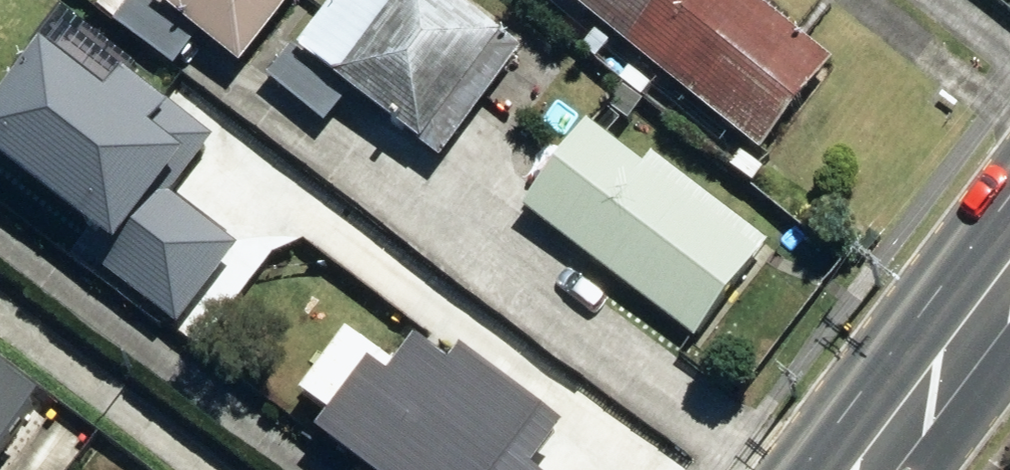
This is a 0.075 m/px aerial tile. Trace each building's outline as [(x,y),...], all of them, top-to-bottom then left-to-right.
[(100,14),(118,29),(137,4),(132,0),(112,0),(100,14)] [(163,13),(245,77),(306,0),(173,0),(163,13)] [(445,0),(352,0),(305,63),(443,168),(524,60),(445,0)] [(745,0),(562,0),(765,163),(837,73),(745,0)] [(654,94),(633,78),(624,90),(645,106),(654,94)] [(98,148),(188,217),(237,149),(148,83),(98,148)] [(764,265),(592,133),(526,218),(699,348),(764,265)] [(350,469),(526,469),(556,430),(467,364),(455,380),(422,355),(403,382),(355,345),(308,407),(337,428),(321,448),(350,469)]
